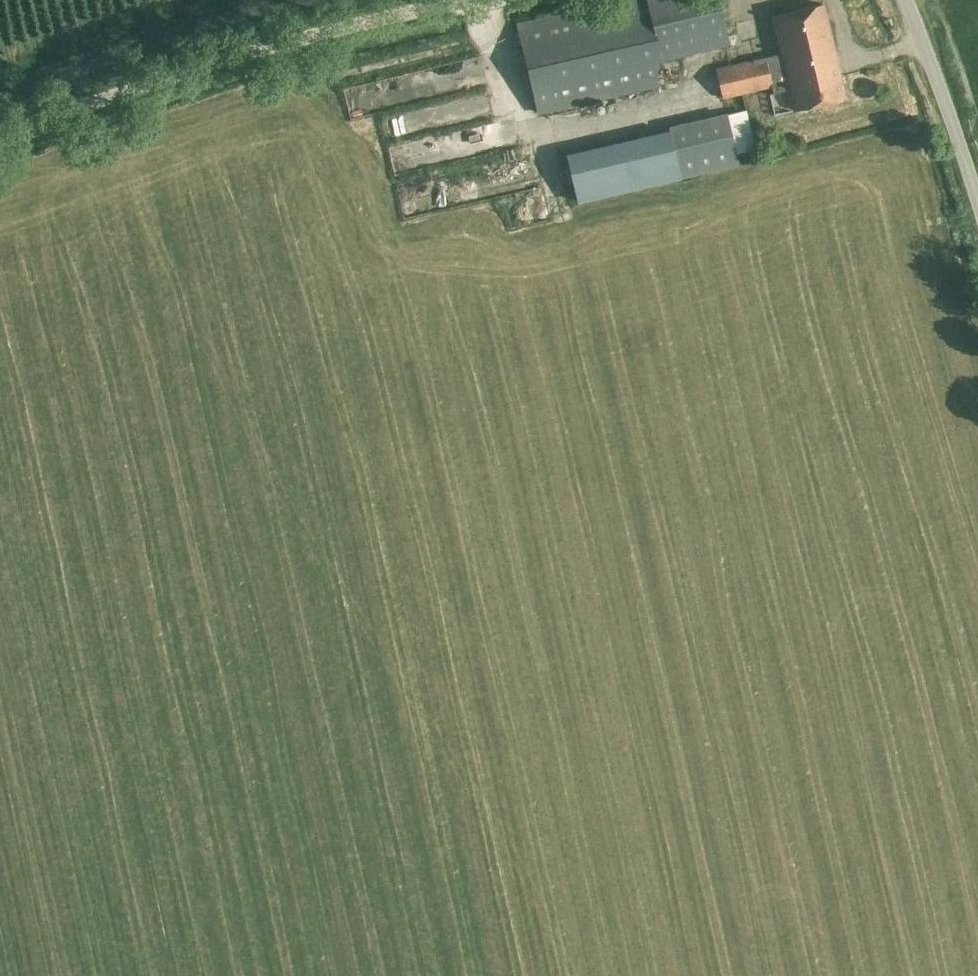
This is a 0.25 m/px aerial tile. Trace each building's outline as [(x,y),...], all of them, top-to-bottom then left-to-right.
[(719,0),(624,0),(517,25),(537,113),(659,85),(653,62),(729,44),(719,0)] [(845,98),(822,3),(772,15),(781,53),(715,68),(722,98),(772,86),(774,93),(790,89),(795,110),(845,98)] [(654,131),(565,153),(578,204),(738,165),(735,153),(753,149),(743,110),(727,114),(727,111),(653,130),(654,131)]
